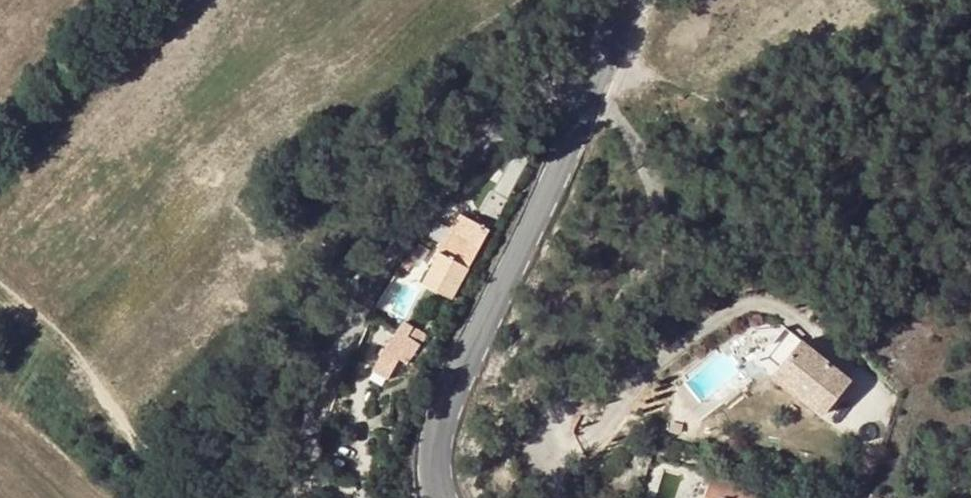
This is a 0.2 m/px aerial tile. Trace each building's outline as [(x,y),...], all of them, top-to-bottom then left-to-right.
[(471,221),(460,216),(440,253),(450,259),(471,221)] [(453,300),(490,232),(471,221),(450,259),(440,253),(423,284),(453,300)] [(408,365),(420,346),(405,336),(409,331),(404,327),(400,333),(399,333),(387,352),(401,361),(408,365)] [(773,344),(773,331),(751,332),(752,346),(773,344)] [(825,415),(852,381),(802,342),(775,377),(825,415)] [(373,373),(389,382),(401,361),(387,352),(373,373)] [(765,493),(714,474),(706,497),(763,497),(765,493)]
